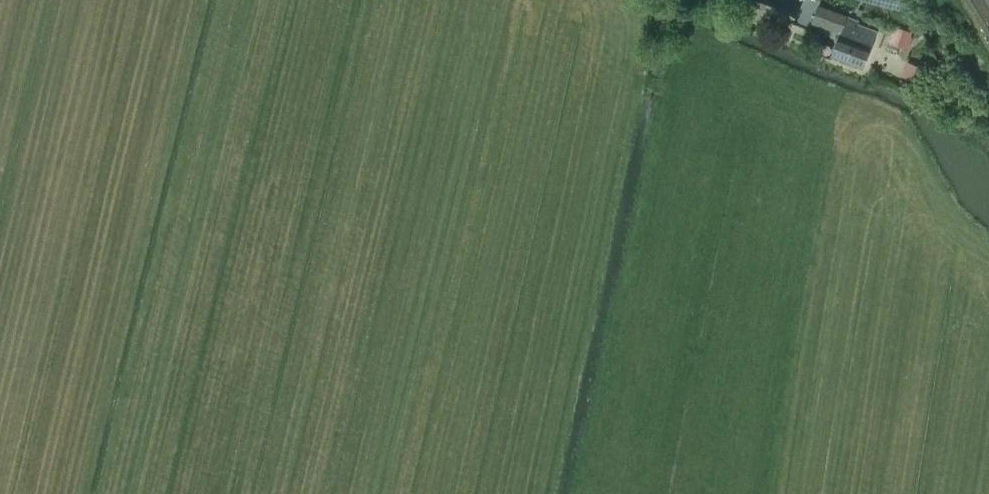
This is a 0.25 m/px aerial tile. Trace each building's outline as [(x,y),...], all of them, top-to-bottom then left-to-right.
[(792,22),(798,8),(781,0),(744,0),(792,22)] [(877,32),(878,31),(846,19),(847,16),(819,6),(813,21),(841,31),(832,56),(864,67),(871,46),(870,46),(876,31),(877,32)] [(889,42),(911,48),(914,38),(910,37),(912,31),(896,26),(894,31),(893,31),(889,42)]
